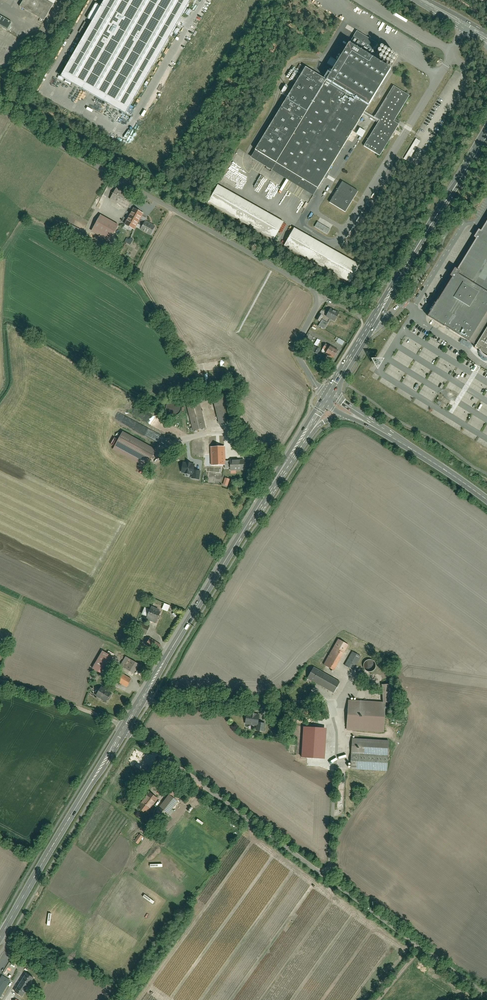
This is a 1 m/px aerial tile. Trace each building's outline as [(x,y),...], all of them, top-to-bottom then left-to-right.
[(20,7),(44,21),(53,5),(45,0),(24,0),(20,7)] [(65,77),(131,114),(195,0),(109,0),(65,77)] [(8,30),(11,25),(0,18),(0,25),(8,30)] [(377,44),(375,43),(357,32),(327,81),(306,68),(255,150),(318,189),(364,114),(378,123),(364,146),(380,156),(399,125),(394,122),(410,96),(394,86),(375,118),(365,112),(391,70),(370,57),(377,44)] [(360,138),(364,132),(357,128),(353,134),(360,138)] [(417,147),(413,145),(404,159),(408,162),(417,147)] [(345,212),(358,192),(342,182),(329,203),(345,212)] [(273,241),(282,222),(218,185),(208,203),(273,241)] [(134,197),(116,187),(110,199),(127,209),(134,197)] [(137,228),(151,236),(157,227),(146,221),(144,224),(140,221),(144,214),(135,209),(127,224),(136,230),(137,228)] [(102,230),(98,235),(110,242),(120,226),(109,218),(105,224),(108,226),(105,232),(102,230)] [(479,232),(475,230),(471,237),(473,239),(452,272),(448,269),(444,276),(447,278),(421,317),(467,346),(465,348),(469,350),(469,352),(470,354),(473,357),(479,359),(483,360),(485,362),(486,363),(486,218),(479,232)] [(317,222),(314,227),(327,235),(330,230),(317,222)] [(350,283),(360,266),(294,228),(284,246),(350,283)] [(339,314),(330,309),(326,316),(335,321),(339,314)] [(320,323),(318,327),(324,330),(327,325),(321,321),(323,318),(320,316),(317,322),(320,323)] [(341,346),(343,341),(336,337),(333,342),(341,346)] [(339,353),(327,345),(323,353),(334,360),(339,353)] [(314,346),(310,352),(317,356),(321,350),(314,346)] [(226,395),(213,398),(219,423),(231,420),(226,395)] [(181,408),(181,407),(181,406),(181,404),(180,402),(179,401),(177,400),(176,399),(174,399),(173,399),(171,399),(170,399),(168,400),(167,401),(166,402),(165,404),(165,406),(165,407),(165,409),(166,410),(166,411),(168,413),(169,414),(171,415),(172,415),(174,415),(175,415),(177,414),(178,413),(179,412),(180,411),(181,410),(181,408)] [(198,402),(187,404),(193,430),(203,428),(198,402)] [(147,468),(156,450),(123,432),(114,450),(147,468)] [(207,447),(207,442),(186,442),(186,457),(210,456),(210,447),(207,447)] [(226,461),(225,447),(211,448),(211,465),(226,465),(226,468),(231,468),(231,470),(244,470),(244,460),(226,461)] [(181,473),(192,474),(192,478),(199,479),(200,471),(194,470),(195,464),(183,463),(181,473)] [(166,603),(163,609),(169,611),(172,605),(166,603)] [(151,606),(146,618),(156,622),(160,612),(157,611),(158,609),(151,606)] [(138,624),(136,629),(145,633),(147,628),(138,624)] [(148,639),(145,645),(156,651),(159,645),(148,639)] [(339,639),(324,665),(333,670),(348,644),(339,639)] [(361,657),(353,652),(345,666),(353,670),(361,657)] [(112,659),(101,653),(93,667),(104,673),(112,659)] [(126,669),(140,676),(142,671),(136,668),(139,663),(126,656),(123,662),(129,665),(126,669)] [(375,668),(375,667),(375,666),(374,664),(374,663),(372,662),(371,662),(370,661),(368,662),(367,662),(366,663),(365,664),(364,665),(364,666),(364,668),(364,669),(365,670),(366,671),(367,672),(368,672),(370,673),(371,672),(372,672),(374,671),(374,670),(375,668)] [(339,683),(313,668),(307,678),(333,693),(339,683)] [(118,673),(114,679),(125,685),(129,679),(118,673)] [(382,686),(383,703),(392,703),(392,686),(382,686)] [(101,687),(96,695),(107,702),(111,694),(101,687)] [(347,717),(384,720),(385,704),(348,701),(347,717)] [(256,725),(257,715),(245,714),(244,724),(256,725)] [(263,731),(264,724),(257,723),(256,730),(263,731)] [(352,737),(351,753),(388,755),(389,739),(352,737)] [(351,753),(351,768),(387,770),(388,755),(351,753)] [(157,799),(149,793),(139,806),(147,812),(157,799)] [(176,799),(169,794),(158,809),(166,815),(176,799)] [(140,833),(134,841),(139,844),(145,836),(140,833)] [(80,942),(87,932),(84,930),(78,941),(80,942)] [(26,973),(22,979),(31,985),(35,979),(26,973)] [(2,976),(0,979),(0,981),(0,998),(8,985),(9,985),(11,981),(2,976)] [(22,979),(18,985),(27,991),(31,985),(22,979)] [(27,991),(18,985),(14,991),(23,997),(27,991)]
